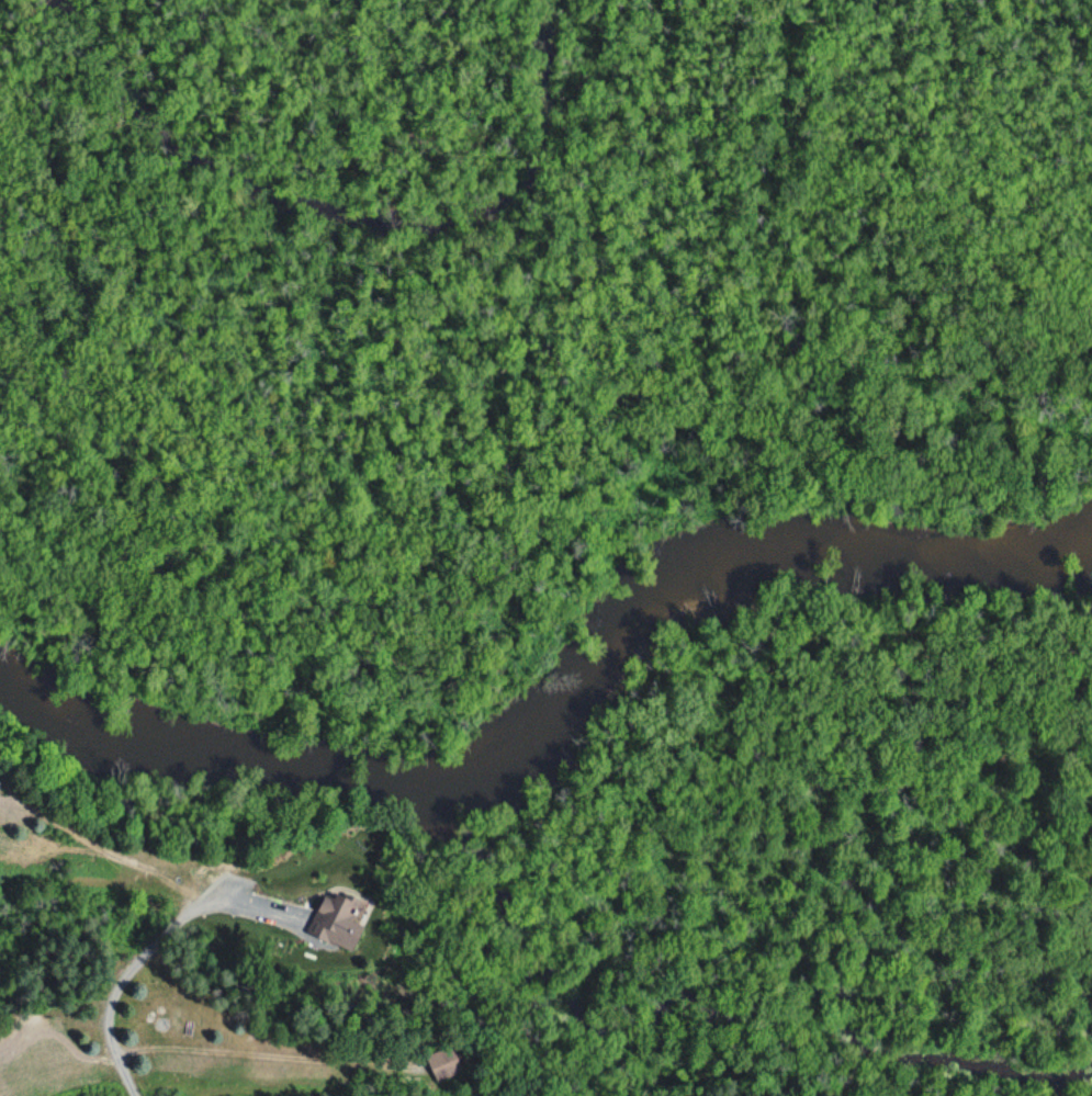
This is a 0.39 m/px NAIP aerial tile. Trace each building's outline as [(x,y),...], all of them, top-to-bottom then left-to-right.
[(335,944),(358,902),(331,888),(309,929),(335,944)]
